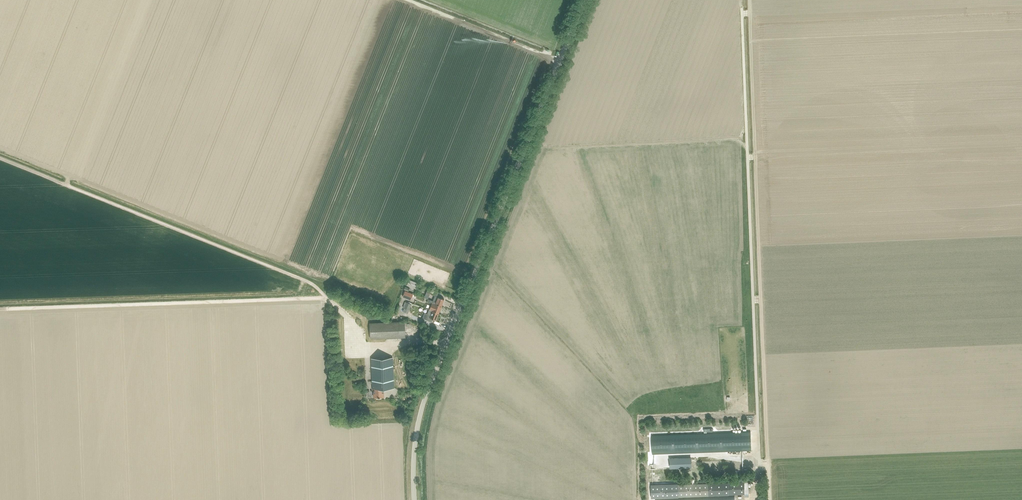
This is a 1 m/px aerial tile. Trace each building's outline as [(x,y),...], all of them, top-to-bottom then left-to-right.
[(403,290),(402,296),(410,298),(412,292),(403,290)] [(430,300),(429,303),(431,304),(432,302),(441,306),(444,299),(434,295),(432,301),(430,300)] [(432,302),(431,304),(429,310),(432,311),(438,313),(441,306),(432,302)] [(430,315),(424,313),(422,318),(431,322),(432,319),(435,320),(438,313),(432,311),(430,315)] [(404,322),(369,323),(370,339),(405,337),(404,322)] [(383,388),(393,388),(392,357),(371,358),(372,389),(373,389),(373,397),(383,397),(383,388)] [(652,435),(652,455),(751,451),(751,431),(713,433),(712,429),(703,429),(704,433),(652,435)] [(691,458),(670,459),(670,469),(691,468),(691,458)] [(678,484),(678,483),(651,484),(652,497),(679,496),(685,496),(685,499),(735,499),(735,495),(749,494),(748,481),(678,484)]
